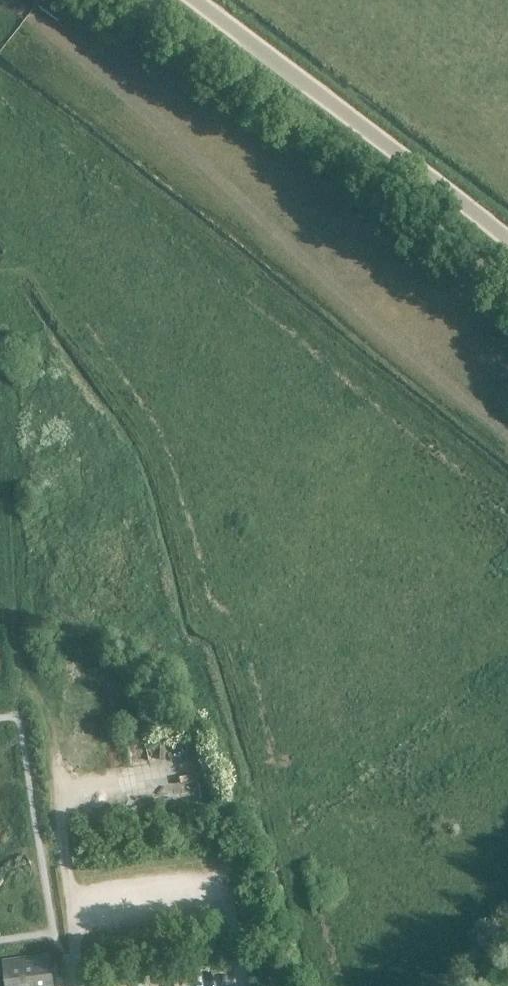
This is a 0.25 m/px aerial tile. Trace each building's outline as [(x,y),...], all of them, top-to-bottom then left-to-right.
[(1,985),(55,985),(51,952),(0,957),(0,978),(1,985)]
